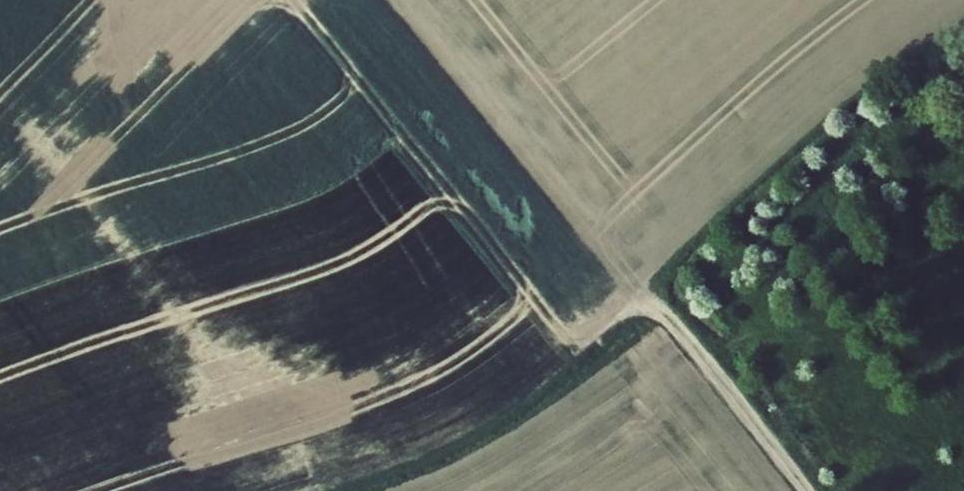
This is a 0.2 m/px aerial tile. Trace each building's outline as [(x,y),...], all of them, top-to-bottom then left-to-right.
[(566,0),(546,0),(555,10),(566,0)]
